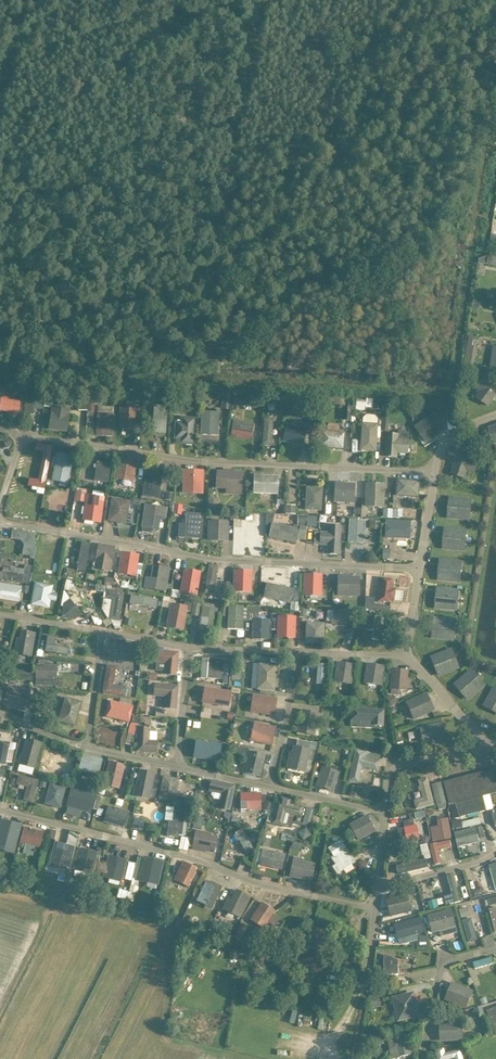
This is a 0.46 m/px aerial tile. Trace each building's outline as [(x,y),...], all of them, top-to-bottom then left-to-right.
[(480,258),(479,263),(488,264),(489,256),(480,258)] [(479,309),(481,300),(474,299),(472,307),(479,309)] [(488,406),(495,394),(495,384),(485,377),(477,388),(481,391),(477,398),(488,406)] [(24,414),(33,415),(33,408),(40,408),(40,401),(41,401),(41,393),(36,393),(37,383),(27,383),(26,392),(27,392),(24,414)] [(188,398),(186,388),(170,393),(172,402),(188,398)] [(221,410),(230,410),(230,391),(222,391),(221,410)] [(87,423),(92,424),(94,404),(97,404),(98,396),(89,395),(87,423)] [(19,413),(20,401),(8,400),(8,398),(1,397),(0,405),(0,410),(19,413)] [(373,399),(372,408),(382,409),(383,400),(373,399)] [(415,403),(414,412),(423,413),(424,404),(415,403)] [(426,405),(426,409),(428,411),(431,411),(434,409),(434,405),(431,403),(428,403),(426,405)] [(154,405),(152,432),(165,433),(167,406),(154,405)] [(48,430),(66,433),(70,409),(51,406),(48,430)] [(344,406),(343,420),(351,421),(352,407),(344,406)] [(121,407),(120,428),(135,429),(136,421),(138,421),(139,408),(121,407)] [(201,434),(217,435),(218,413),(202,412),(201,434)] [(96,435),(112,436),(113,414),(98,413),(96,435)] [(414,427),(426,444),(446,430),(434,413),(414,427)] [(366,415),(363,418),(363,423),(362,423),(360,451),(376,452),(378,423),(377,423),(378,419),(375,415),(366,415)] [(181,443),(192,444),(194,419),(182,418),(182,423),(176,423),(175,438),(181,438),(181,443)] [(262,445),(271,446),(273,420),(264,419),(262,445)] [(231,436),(251,440),(254,424),(233,420),(231,436)] [(327,426),(326,431),(321,431),(319,447),(343,450),(344,433),(339,433),(340,428),(338,425),(329,424),(327,426)] [(493,444),(495,444),(495,424),(488,427),(493,444)] [(283,441),(303,445),(306,429),(286,425),(283,441)] [(398,432),(397,434),(385,433),(384,457),(397,457),(397,454),(407,454),(408,433),(406,431),(401,431),(398,432)] [(12,443),(9,436),(3,440),(6,446),(12,443)] [(30,478),(28,485),(32,486),(32,490),(37,491),(36,493),(43,494),(44,489),(43,489),(52,446),(36,443),(35,450),(44,452),(38,480),(30,478)] [(451,475),(465,479),(467,472),(475,475),(479,460),(457,453),(451,475)] [(67,483),(73,456),(57,454),(52,480),(67,483)] [(115,479),(133,481),(136,459),(118,456),(115,479)] [(94,481),(108,483),(111,464),(97,462),(94,481)] [(184,471),(183,487),(191,487),(191,493),(202,493),(203,471),(184,471)] [(216,472),(216,488),(226,488),(241,489),(242,473),(216,472)] [(143,496),(158,498),(161,476),(146,474),(143,496)] [(253,475),(253,493),(278,494),(278,476),(253,475)] [(396,479),(395,496),(418,498),(420,481),(396,479)] [(334,482),(333,503),(354,503),(355,483),(334,482)] [(364,507),(384,508),(384,484),(365,484),(364,507)] [(304,510),(320,511),(322,488),(306,487),(304,510)] [(77,490),(76,501),(85,502),(86,499),(86,494),(87,491),(77,490)] [(166,492),(165,500),(172,501),(173,493),(166,492)] [(85,502),(83,516),(92,516),(91,522),(100,524),(104,501),(104,497),(86,494),(86,499),(85,502)] [(449,496),(446,518),(470,520),(472,499),(449,496)] [(108,521),(132,524),(134,514),(128,513),(130,504),(130,500),(112,498),(108,521)] [(209,509),(217,510),(218,500),(209,499),(209,509)] [(141,528),(142,528),(141,532),(151,533),(152,529),(159,531),(161,517),(165,518),(167,508),(144,504),(141,528)] [(174,504),(173,513),(182,515),(183,506),(174,504)] [(286,514),(295,514),(296,506),(286,505),(286,514)] [(392,517),(393,510),(384,509),(383,518),(392,519),(392,517)] [(184,538),(201,539),(202,518),(201,514),(186,513),(184,538)] [(266,514),(266,522),(271,523),(272,523),(274,514),(266,514)] [(298,526),(306,528),(306,515),(298,515),(298,526)] [(317,527),(317,517),(309,516),(308,516),(307,526),(317,527)] [(348,542),(363,543),(365,520),(349,520),(348,542)] [(370,528),(380,529),(381,521),(370,520),(370,528)] [(207,541),(228,542),(228,522),(208,521),(207,541)] [(385,521),(384,538),(409,539),(410,522),(385,521)] [(269,537),(296,543),(297,539),(303,541),(306,528),(298,526),(293,525),(293,527),(272,523),(271,523),(269,537)] [(327,554),(339,555),(341,525),(329,525),(328,532),(320,532),(319,544),(328,544),(327,554)] [(444,527),(442,549),(465,551),(467,529),(444,527)] [(12,530),(10,539),(20,541),(24,545),(22,554),(29,556),(28,558),(33,559),(36,547),(33,546),(35,534),(12,530)] [(77,569),(85,571),(90,543),(81,542),(77,569)] [(92,569),(110,572),(115,546),(98,543),(97,545),(91,544),(89,561),(93,562),(92,569)] [(117,574),(135,577),(139,554),(121,552),(117,574)] [(439,558),(437,580),(461,583),(463,561),(439,558)] [(28,584),(31,566),(32,566),(33,560),(29,560),(28,565),(24,565),(24,569),(10,567),(9,572),(2,571),(2,572),(0,572),(0,580),(28,584)] [(145,577),(143,588),(165,592),(169,568),(168,568),(168,565),(162,564),(161,567),(159,566),(156,579),(149,578),(145,577)] [(205,587),(214,589),(218,566),(209,565),(205,587)] [(179,594),(196,597),(201,572),(184,569),(179,594)] [(232,592),(251,593),(252,570),(233,570),(232,592)] [(302,596),(321,597),(322,574),(303,574),(302,596)] [(337,576),(337,596),(359,597),(359,577),(337,576)] [(106,578),(104,586),(112,587),(113,580),(106,578)] [(377,601),(389,602),(389,601),(393,602),(395,589),(392,588),(393,579),(382,578),(381,582),(379,582),(377,601)] [(31,605),(50,608),(51,601),(56,602),(57,594),(52,593),(53,585),(34,582),(31,605)] [(19,603),(22,587),(0,583),(0,599),(19,603)] [(266,583),(263,597),(290,603),(290,611),(298,611),(299,602),(291,602),(294,589),(266,583)] [(436,587),(434,608),(458,611),(460,589),(436,587)] [(106,589),(103,609),(114,628),(118,629),(119,620),(124,592),(106,589)] [(130,595),(129,604),(156,608),(157,599),(130,595)] [(81,615),(70,599),(64,603),(61,617),(75,619),(81,615)] [(166,627),(183,630),(187,611),(190,612),(192,601),(185,599),(184,606),(170,603),(166,627)] [(191,615),(198,616),(200,605),(193,604),(191,615)] [(252,639),(269,640),(269,619),(254,619),(259,612),(259,606),(246,605),(245,621),(252,621),(252,639)] [(199,629),(213,631),(217,609),(203,606),(199,629)] [(227,629),(243,630),(243,607),(228,606),(227,629)] [(348,612),(333,610),(331,624),(346,626),(348,612)] [(276,638),(295,639),(296,617),(277,616),(276,638)] [(365,630),(373,631),(372,640),(379,641),(382,618),(367,616),(365,630)] [(433,616),(431,638),(455,640),(457,619),(433,616)] [(305,643),(323,643),(324,623),(306,622),(305,643)] [(13,654),(31,657),(35,633),(21,631),(19,638),(16,638),(13,654)] [(45,652),(68,656),(69,648),(54,645),(56,637),(47,635),(45,652)] [(134,654),(141,655),(142,642),(135,642),(134,654)] [(430,656),(438,677),(460,668),(452,648),(430,656)] [(154,650),(153,662),(165,663),(163,675),(176,676),(178,652),(154,650)] [(202,658),(200,677),(222,679),(223,660),(202,658)] [(333,682),(351,685),(354,665),(336,662),(333,682)] [(258,663),(257,665),(253,664),(251,688),(256,688),(256,690),(274,691),(276,665),(258,663)] [(363,683),(381,686),(384,666),(366,663),(363,683)] [(36,678),(56,679),(57,666),(36,665),(36,678)] [(102,692),(124,696),(126,687),(113,685),(116,667),(107,665),(102,692)] [(317,685),(324,686),(325,666),(318,666),(317,685)] [(390,690),(390,694),(400,695),(400,690),(407,690),(407,688),(411,688),(412,678),(408,678),(408,670),(391,669),(390,690)] [(453,684),(467,701),(485,685),(471,669),(453,684)] [(232,670),(231,679),(240,680),(241,671),(232,670)] [(154,683),(153,696),(164,697),(163,708),(176,709),(178,686),(154,683)] [(8,684),(2,704),(24,711),(31,691),(8,684)] [(495,713),(495,686),(494,685),(482,706),(495,713)] [(204,687),(201,703),(229,707),(231,691),(204,687)] [(44,690),(40,698),(48,703),(53,695),(44,690)] [(325,703),(326,693),(316,692),(316,702),(325,703)] [(405,702),(414,721),(435,711),(426,693),(405,702)] [(252,695),(250,712),(274,716),(277,698),(252,695)] [(392,695),(387,699),(391,706),(397,702),(392,695)] [(58,722),(75,727),(82,702),(65,697),(58,722)] [(105,717),(129,722),(133,706),(130,705),(131,701),(120,698),(119,702),(109,700),(105,717)] [(350,727),(383,729),(384,710),(351,708),(350,727)] [(296,732),(314,736),(317,722),(320,723),(322,714),(301,709),(296,732)] [(253,722),(249,741),(272,746),(276,727),(253,722)] [(418,727),(422,744),(429,742),(430,746),(446,742),(442,722),(418,727)] [(136,752),(157,753),(157,741),(149,740),(150,728),(137,727),(136,752)] [(347,735),(339,739),(341,746),(350,742),(347,735)] [(21,753),(20,753),(17,763),(34,769),(42,743),(25,738),(21,753)] [(286,768),(304,772),(310,749),(315,750),(317,743),(310,742),(310,743),(298,740),(296,746),(293,746),(291,753),(289,753),(286,768)] [(196,742),(194,757),(220,761),(222,746),(196,742)] [(9,745),(0,743),(0,764),(5,765),(7,753),(13,754),(14,748),(8,747),(9,745)] [(242,773),(261,777),(266,755),(265,754),(265,751),(249,747),(248,751),(247,751),(242,773)] [(361,768),(377,771),(380,755),(355,750),(348,781),(358,783),(361,768)] [(82,754),(77,771),(98,776),(102,759),(82,754)] [(103,785),(118,789),(124,768),(122,768),(123,764),(108,761),(103,785)] [(315,785),(332,791),(339,772),(322,766),(315,785)] [(132,795),(149,799),(155,773),(139,769),(136,785),(134,785),(132,795)] [(456,803),(459,817),(486,810),(483,796),(495,793),(495,769),(445,782),(450,804),(456,803)] [(23,800),(32,803),(38,780),(29,778),(30,775),(23,774),(23,776),(18,775),(17,780),(16,784),(26,787),(23,800)] [(158,798),(174,801),(179,779),(163,775),(158,798)] [(434,805),(427,778),(418,780),(422,798),(414,800),(416,809),(434,805)] [(213,798),(220,800),(218,808),(230,811),(235,785),(211,780),(208,792),(211,792),(211,795),(213,798)] [(44,804),(59,808),(65,787),(50,782),(44,804)] [(432,785),(437,805),(446,803),(441,782),(432,785)] [(352,786),(349,796),(360,798),(362,788),(352,786)] [(71,787),(65,808),(67,808),(65,814),(79,818),(81,811),(87,812),(89,803),(93,804),(94,799),(95,795),(95,793),(71,787)] [(240,793),(241,810),(261,809),(261,793),(240,793)] [(263,810),(270,812),(274,796),(267,795),(263,810)] [(176,804),(183,805),(185,798),(178,796),(176,804)] [(271,824),(290,828),(293,823),(295,816),(301,817),(300,825),(309,827),(313,809),(290,804),(291,799),(280,796),(279,801),(276,801),(271,824)] [(103,821),(123,827),(128,811),(108,806),(103,821)] [(185,835),(188,810),(181,810),(181,807),(174,806),(172,821),(169,821),(167,836),(178,837),(178,835),(185,835)] [(225,811),(223,819),(230,820),(231,813),(225,811)] [(424,811),(414,813),(416,819),(425,817),(424,811)] [(348,824),(357,841),(375,831),(366,815),(348,824)] [(134,817),(132,828),(139,829),(140,821),(140,818),(134,817)] [(452,838),(448,818),(437,820),(438,826),(437,828),(431,829),(433,841),(452,838)] [(13,854),(21,825),(1,819),(0,824),(0,851),(13,854)] [(419,839),(416,825),(414,826),(412,819),(404,821),(405,827),(402,828),(404,834),(400,835),(401,843),(407,842),(408,842),(415,841),(415,840),(419,839)] [(452,821),(453,829),(463,827),(461,819),(452,821)] [(24,827),(20,842),(40,848),(44,832),(24,827)] [(454,833),(457,847),(480,842),(477,827),(454,833)] [(306,828),(298,833),(303,841),(311,836),(306,828)] [(55,839),(56,831),(50,829),(48,837),(55,839)] [(211,832),(194,829),(191,849),(214,854),(217,837),(211,835),(211,832)] [(254,850),(242,829),(235,833),(247,854),(254,850)] [(69,832),(66,845),(74,847),(78,834),(69,832)] [(180,836),(178,849),(187,851),(189,838),(180,836)] [(166,837),(164,842),(177,846),(178,841),(166,837)] [(332,867),(337,874),(355,862),(340,840),(328,848),(333,856),(331,857),(335,864),(332,867)] [(48,866),(68,871),(75,847),(74,847),(66,845),(55,842),(48,866)] [(430,845),(435,866),(442,865),(439,854),(444,853),(442,842),(430,845)] [(396,866),(398,875),(429,867),(427,859),(431,858),(427,844),(426,844),(420,845),(422,856),(424,855),(425,859),(417,861),(415,852),(405,855),(408,863),(396,866)] [(80,849),(74,869),(91,873),(96,853),(80,849)] [(262,849),(258,864),(281,870),(285,854),(262,849)] [(137,881),(158,886),(163,861),(143,856),(137,881)] [(289,877),(311,881),(315,864),(302,861),(302,858),(293,856),(289,877)] [(104,876),(121,881),(126,861),(109,857),(104,876)] [(182,861),(174,880),(188,887),(197,868),(182,861)] [(129,862),(125,879),(132,881),(133,878),(136,864),(129,862)] [(448,876),(452,893),(444,895),(447,904),(455,902),(462,900),(455,874),(448,876)] [(204,907),(211,910),(222,887),(210,881),(208,884),(205,882),(196,901),(205,905),(204,907)] [(68,887),(66,893),(73,895),(75,889),(68,887)] [(222,910),(240,918),(250,897),(235,889),(230,899),(227,898),(222,910)] [(478,890),(471,892),(473,899),(480,897),(478,890)] [(386,897),(390,917),(412,911),(408,892),(386,897)] [(490,906),(495,904),(495,897),(488,899),(490,906)] [(91,898),(89,907),(96,908),(98,900),(91,898)] [(431,909),(438,907),(436,899),(428,901),(431,909)] [(275,912),(262,902),(250,919),(264,929),(268,922),(274,927),(280,919),(273,914),(275,912)] [(468,908),(460,911),(462,919),(470,917),(468,908)] [(427,915),(432,933),(456,926),(451,909),(427,915)] [(156,915),(147,912),(146,920),(155,922),(156,915)] [(394,925),(398,939),(424,932),(420,917),(394,925)] [(462,921),(469,942),(478,940),(471,918),(462,921)] [(236,933),(234,939),(239,941),(242,936),(243,936),(247,926),(240,923),(236,933)] [(306,954),(313,956),(324,959),(326,952),(327,952),(333,933),(314,928),(306,954)] [(229,960),(236,961),(239,943),(232,942),(229,960)] [(384,951),(384,974),(397,974),(397,960),(408,960),(408,951),(384,951)] [(492,957),(473,962),(475,969),(494,963),(492,957)] [(452,982),(445,1000),(466,1009),(474,990),(452,982)] [(420,1017),(414,991),(392,996),(397,1022),(420,1017)] [(371,995),(369,1009),(385,1006),(382,993),(371,995)] [(319,996),(317,1004),(323,1006),(325,998),(319,996)] [(481,1006),(473,1009),(476,1016),(484,1013),(481,1006)] [(487,1011),(495,1034),(495,1007),(487,1011)] [(299,1025),(318,1026),(318,1013),(300,1012),(299,1025)] [(439,1022),(440,1041),(463,1041),(463,1021),(439,1022)] [(391,1058),(392,1058),(400,1057),(400,1056),(412,1054),(408,1038),(397,1041),(396,1039),(387,1041),(391,1058)] [(454,1058),(468,1058),(463,1048),(445,1052),(444,1047),(435,1049),(438,1058),(451,1058),(454,1058)]
